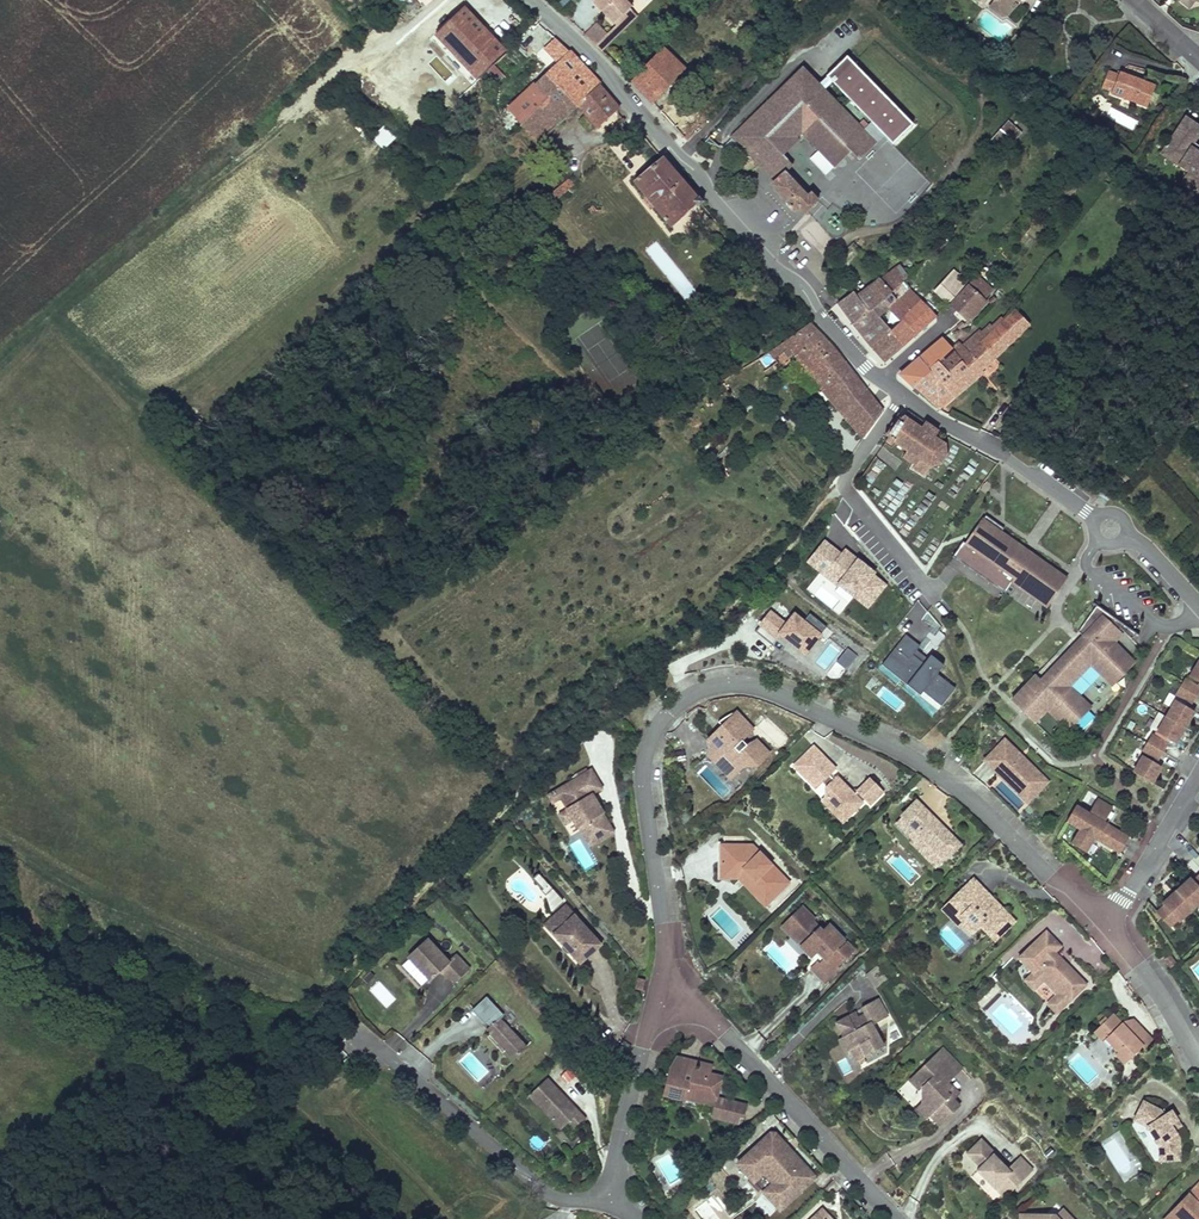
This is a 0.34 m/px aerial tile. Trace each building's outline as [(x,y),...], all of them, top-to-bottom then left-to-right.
[(614,24),(630,10),(632,7),(626,0),(593,0),(593,1),(614,24)] [(997,0),(995,3),(1009,15),(1021,0),(998,0),(997,0)] [(1177,4),(1193,16),(1198,8),(1198,0),(1181,0),(1177,4)] [(461,64),(491,38),(460,2),(429,28),(461,64)] [(1001,18),(1009,15),(995,3),(991,8),(1001,18)] [(614,24),(605,32),(612,40),(621,32),(637,17),(630,10),(614,24)] [(597,25),(600,51),(612,40),(605,32),(597,25)] [(499,47),(491,38),(461,64),(469,73),(499,47)] [(662,47),(631,80),(651,104),(684,70),(662,47)] [(600,125),(619,107),(569,52),(508,107),(538,140),(580,103),(600,125)] [(915,125),(848,57),(827,77),(833,82),(872,123),(885,136),(894,145),(915,125)] [(1129,70),(1115,65),(1114,68),(1104,64),(1098,79),(1109,83),(1108,85),(1143,99),(1151,79),(1136,73),(1135,75),(1128,72),(1129,70)] [(487,72),(495,83),(504,76),(496,65),(487,72)] [(834,168),(852,152),(866,131),(865,130),(825,90),(820,84),(803,67),(739,128),(729,137),(740,149),(735,154),(754,162),(777,171),(787,160),(783,156),(774,146),(781,139),(797,137),(801,134),(834,168)] [(820,84),(825,90),(833,82),(827,77),(820,84)] [(670,105),(662,113),(687,141),(695,133),(670,105)] [(1184,113),(1162,141),(1179,154),(1173,161),(1183,169),(1175,178),(1191,190),(1198,179),(1198,153),(1197,152),(1198,150),(1198,145),(1189,138),(1195,131),(1198,125),(1184,113)] [(1015,141),(1023,131),(1008,119),(1000,129),(1015,141)] [(866,131),(877,143),(885,136),(872,123),(865,130),(866,131)] [(877,143),(866,131),(852,152),(859,160),(877,143)] [(1189,138),(1198,145),(1198,134),(1195,131),(1189,138)] [(781,139),(774,146),(783,156),(799,140),(797,137),(781,139)] [(1179,154),(1162,141),(1157,148),(1173,161),(1179,154)] [(457,165),(462,169),(466,165),(461,160),(457,165)] [(699,204),(661,160),(636,182),(675,226),(699,204)] [(777,171),(754,162),(775,183),(787,172),(792,166),(787,160),(777,171)] [(800,211),(806,216),(811,212),(820,201),(812,193),(808,196),(787,172),(775,183),(770,187),(781,199),(797,215),(800,211)] [(569,178),(549,194),(556,202),(576,186),(569,178)] [(815,221),(836,241),(849,228),(828,208),(815,221)] [(925,234),(913,223),(903,234),(914,245),(925,234)] [(940,242),(919,261),(943,289),(949,283),(957,291),(971,277),(940,242)] [(894,270),(858,295),(870,311),(884,300),(891,309),(907,297),(911,293),(903,282),(907,277),(900,267),(894,270)] [(957,291),(950,297),(966,316),(986,297),(982,292),(993,282),(979,268),(971,277),(957,291)] [(949,283),(943,289),(950,297),(957,291),(949,283)] [(854,290),(839,301),(854,321),(872,346),(882,338),(891,331),(881,317),(891,309),(884,300),(870,311),(858,295),(854,290)] [(911,302),(907,297),(891,309),(881,317),(891,331),(882,338),(895,354),(936,316),(923,299),(911,309),(908,305),(911,302)] [(1019,307),(996,328),(983,340),(996,356),(1034,324),(1019,307)] [(819,332),(807,317),(782,339),(804,366),(829,345),(819,332)] [(980,328),(963,345),(970,352),(983,340),(996,328),(991,323),(982,330),(980,328)] [(942,336),(900,373),(914,386),(933,369),(930,367),(938,359),(949,371),(970,352),(963,345),(959,341),(952,347),(942,336)] [(895,354),(882,338),(872,346),(885,363),(895,354)] [(933,369),(914,386),(939,409),(983,372),(981,370),(996,356),(983,340),(970,352),(949,371),(938,359),(930,367),(933,369)] [(804,366),(842,414),(867,392),(853,374),(829,345),(804,366)] [(880,407),(867,392),(842,414),(857,434),(880,407)] [(1003,429),(1010,435),(1021,421),(1014,415),(1003,429)] [(881,438),(880,440),(887,446),(892,438),(909,451),(903,458),(926,475),(935,463),(942,459),(946,451),(944,441),(933,435),(936,429),(922,421),(918,427),(897,416),(881,438)] [(951,553),(1003,590),(1011,579),(1013,575),(1040,594),(1054,574),(996,533),(999,529),(1002,525),(983,512),(978,520),(964,540),(961,538),(951,553)] [(1045,603),(1065,575),(1026,547),(999,529),(996,533),(1054,574),(1040,594),(1013,575),(1011,579),(1045,603)] [(866,610),(882,591),(879,586),(870,579),(871,577),(857,565),(855,568),(850,564),(851,561),(844,555),(840,560),(823,546),(807,566),(825,579),(829,574),(845,587),(842,591),(866,610)] [(1135,629),(1093,603),(1076,630),(1084,638),(1081,641),(1078,639),(1061,659),(1064,662),(1045,685),(1036,678),(1015,703),(1030,717),(1033,713),(1043,721),(1052,712),(1072,729),(1084,715),(1080,712),(1089,701),(1073,687),(1092,663),(1109,677),(1118,667),(1122,670),(1133,656),(1114,640),(1122,631),(1118,628),(1120,626),(1131,636),(1135,629)] [(807,657),(828,630),(811,616),(805,624),(796,617),(788,627),(772,615),(757,634),(773,647),(781,637),(807,657)] [(905,634),(883,662),(941,706),(956,687),(938,673),(945,664),(905,634)] [(1115,683),(1136,658),(1133,656),(1122,670),(1118,667),(1109,677),(1115,683)] [(1160,762),(1155,759),(1168,735),(1173,739),(1187,714),(1191,707),(1186,704),(1198,681),(1198,658),(1195,656),(1186,672),(1195,678),(1194,681),(1181,674),(1171,691),(1184,698),(1182,702),(1172,696),(1154,728),(1164,733),(1162,737),(1152,731),(1150,729),(1140,746),(1152,754),(1151,757),(1141,751),(1131,768),(1150,779),(1155,770),(1160,762)] [(1075,731),(1096,706),(1089,701),(1080,712),(1084,715),(1072,729),(1075,731)] [(1043,721),(1033,713),(1030,717),(1039,725),(1043,721)] [(707,743),(710,754),(728,764),(737,774),(749,762),(755,768),(768,755),(754,742),(745,747),(740,742),(747,735),(751,732),(734,715),(724,716),(718,724),(726,732),(721,738),(717,734),(707,743)] [(754,742),(747,735),(740,742),(745,747),(754,742)] [(1022,758),(1004,741),(1002,743),(1020,760),(1022,758)] [(1046,782),(1022,758),(1020,760),(1002,743),(985,761),(1020,795),(1028,786),(1035,793),(1046,782)] [(813,748),(794,767),(815,789),(820,784),(825,789),(826,798),(839,812),(843,807),(851,815),(866,801),(870,805),(882,793),(870,780),(854,796),(851,799),(845,793),(848,790),(837,778),(834,781),(828,776),(835,770),(813,748)] [(710,754),(708,756),(731,780),(737,774),(728,764),(710,754)] [(616,835),(594,798),(604,792),(593,773),(557,795),(563,804),(569,814),(573,812),(579,822),(575,824),(591,851),(616,835)] [(1035,793),(1028,786),(1020,795),(1027,802),(1035,793)] [(854,796),(848,790),(845,793),(851,799),(854,796)] [(563,804),(557,795),(550,799),(555,809),(563,804)] [(1076,802),(1066,819),(1079,827),(1071,841),(1086,850),(1094,836),(1097,838),(1099,836),(1105,840),(1104,842),(1120,851),(1130,834),(1114,825),(1113,827),(1106,823),(1107,821),(1104,819),(1112,805),(1097,796),(1089,810),(1076,802)] [(826,798),(822,802),(843,823),(851,815),(843,807),(839,812),(826,798)] [(917,801),(903,815),(920,832),(913,838),(925,850),(927,848),(933,854),(931,856),(939,864),(947,857),(951,858),(953,851),(960,844),(950,834),(949,835),(930,816),(931,815),(917,801)] [(569,814),(561,819),(567,829),(575,824),(579,822),(573,812),(569,814)] [(903,815),(897,821),(913,838),(920,832),(903,815)] [(925,850),(913,838),(910,841),(922,853),(925,850)] [(720,846),(721,873),(741,872),(743,870),(748,876),(745,879),(767,903),(787,884),(751,846),(720,846)] [(939,864),(931,856),(928,859),(936,868),(939,864)] [(1197,865),(1189,872),(1187,870),(1158,894),(1160,896),(1152,903),(1165,917),(1173,911),(1174,913),(1198,892),(1198,863),(1197,865)] [(741,872),(721,873),(721,879),(737,878),(762,907),(767,903),(745,879),(748,876),(743,870),(741,872)] [(540,873),(531,880),(555,907),(564,900),(540,873)] [(1017,921),(992,896),(990,898),(985,893),(987,891),(975,878),(949,903),(967,922),(965,924),(974,934),(982,926),(997,941),(1017,921)] [(967,922),(949,903),(943,909),(971,937),(974,934),(965,924),(967,922)] [(565,923),(553,934),(581,964),(603,944),(566,905),(556,914),(565,923)] [(817,920),(808,911),(803,915),(812,924),(815,922),(817,920)] [(857,950),(832,926),(825,932),(815,922),(812,924),(803,915),(801,913),(785,929),(794,937),(795,936),(798,939),(802,935),(810,942),(806,945),(812,951),(809,953),(815,958),(820,953),(827,960),(823,964),(821,962),(814,969),(828,983),(843,969),(840,967),(857,950)] [(556,914),(544,925),(553,934),(565,923),(556,914)] [(1035,972),(1033,973),(1042,983),(1045,980),(1059,994),(1054,999),(1063,1008),(1088,983),(1056,951),(1062,945),(1047,930),(1020,957),(1035,972)] [(423,944),(414,952),(420,958),(429,950),(423,944)] [(414,952),(404,962),(426,985),(439,973),(452,987),(465,973),(452,959),(445,966),(429,950),(420,958),(414,952)] [(1176,964),(1170,956),(1165,959),(1171,968),(1176,964)] [(1059,994),(1045,980),(1042,983),(1033,973),(1026,980),(1059,1012),(1063,1008),(1054,999),(1059,994)] [(636,987),(642,989),(645,979),(638,977),(636,987)] [(1037,1003),(1016,981),(1008,989),(1029,1011),(1037,1003)] [(984,1008),(1003,992),(997,986),(979,1003),(984,1008)] [(870,1018),(887,1008),(875,988),(837,1010),(844,1023),(848,1021),(853,1030),(846,1034),(853,1047),(849,1049),(857,1062),(879,1048),(874,1040),(869,1032),(876,1028),(873,1023),(870,1018)] [(483,1001),(471,1013),(488,1031),(485,1034),(488,1038),(485,1041),(500,1057),(504,1054),(512,1062),(524,1051),(497,1023),(501,1019),(483,1001)] [(887,1008),(870,1018),(873,1023),(890,1013),(887,1008)] [(1093,1033),(1104,1041),(1106,1039),(1119,1050),(1117,1053),(1127,1061),(1143,1043),(1145,1044),(1152,1035),(1137,1022),(1136,1019),(1134,1020),(1127,1023),(1124,1026),(1119,1022),(1109,1013),(1093,1033)] [(1119,1022),(1124,1026),(1127,1023),(1134,1020),(1130,1017),(1119,1022)] [(880,1035),(876,1028),(869,1032),(874,1040),(880,1035)] [(846,1034),(831,1043),(839,1055),(849,1049),(853,1047),(846,1034)] [(1104,1041),(1100,1046),(1113,1057),(1117,1053),(1119,1050),(1106,1039),(1104,1041)] [(947,1078),(961,1064),(945,1047),(913,1078),(923,1089),(926,1086),(934,1093),(928,1099),(938,1110),(935,1113),(945,1123),(963,1105),(956,1098),(950,1092),(955,1086),(947,1078)] [(674,1058),(667,1069),(695,1076),(698,1063),(674,1058)] [(667,1069),(661,1095),(683,1100),(684,1096),(712,1103),(711,1106),(710,1111),(720,1114),(723,1100),(714,1098),(719,1077),(708,1074),(710,1066),(698,1063),(695,1076),(667,1069)] [(545,1078),(527,1096),(558,1129),(566,1122),(572,1129),(584,1118),(545,1078)] [(938,1110),(928,1099),(934,1093),(926,1086),(923,1089),(925,1103),(919,1108),(930,1118),(935,1113),(938,1110)] [(961,1092),(955,1086),(950,1092),(956,1098),(961,1092)] [(712,1103),(684,1096),(683,1100),(711,1106),(712,1103)] [(1178,1130),(1174,1124),(1181,1119),(1173,1108),(1166,1113),(1163,1109),(1145,1099),(1133,1118),(1147,1128),(1159,1144),(1158,1160),(1182,1161),(1182,1136),(1178,1130)] [(1185,1125),(1181,1119),(1174,1124),(1178,1130),(1185,1125)] [(819,1176),(809,1165),(805,1165),(789,1148),(789,1144),(780,1134),(775,1133),(742,1164),(756,1180),(769,1167),(784,1183),(771,1196),(785,1211),(818,1181),(819,1176)] [(981,1169),(1009,1197),(1037,1168),(1024,1155),(1012,1167),(998,1153),(999,1151),(985,1138),(970,1152),(984,1166),(981,1169)] [(784,1183),(769,1167),(756,1180),(742,1164),(739,1167),(756,1185),(765,1176),(775,1186),(765,1195),(782,1214),(785,1211),(771,1196),(784,1183)] [(1170,1213),(1176,1218),(1198,1218),(1198,1183),(1170,1213)] [(825,1207),(812,1218),(837,1218),(825,1207)] [(1067,1208),(1060,1215),(1059,1214),(1038,1214),(1038,1218),(1078,1218),(1067,1208)]
